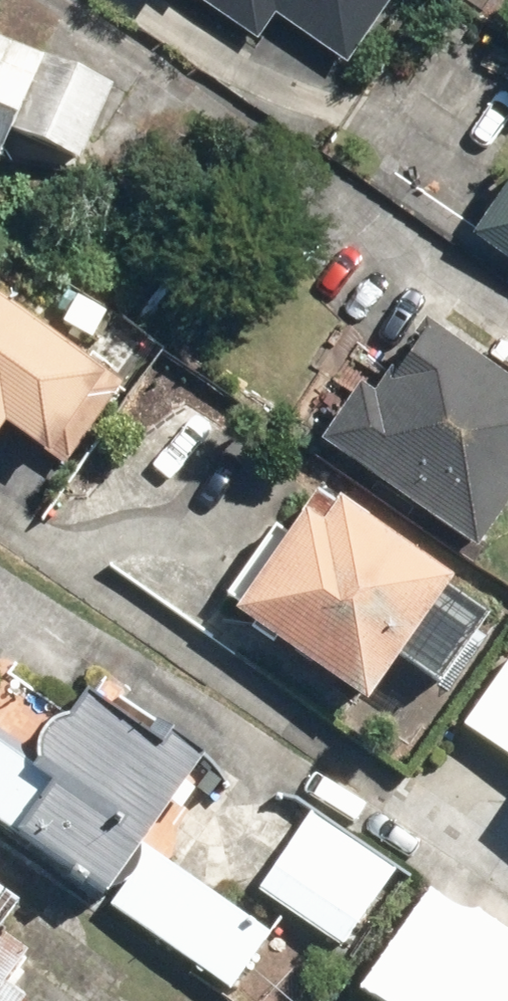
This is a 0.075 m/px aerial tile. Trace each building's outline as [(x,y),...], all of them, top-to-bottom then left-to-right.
[(248,49),(267,22),(338,71),(388,0),(178,0),(248,49)] [(27,68),(0,55),(0,125),(27,68)] [(75,167),(105,90),(34,63),(5,141),(75,167)] [(460,246),(507,279),(507,173),(460,246)] [(33,465),(39,455),(61,470),(116,389),(0,311),(0,443),(33,465)] [(408,333),(359,408),(343,397),(308,450),(467,555),(507,494),(507,399),(408,333)] [(212,621),(344,715),(432,593),(316,510),(300,533),(284,521),(212,621)] [(503,662),(452,733),(507,773),(507,665),(503,662)] [(129,745),(69,701),(46,730),(44,730),(34,733),(26,739),(21,748),(20,755),(19,759),(18,774),(0,760),(0,835),(221,998),(259,941),(126,846),(186,768),(139,732),(129,745)] [(304,814),(248,896),(332,953),(387,873),(304,814)] [(384,1000),(472,1000),(471,1000),(489,974),(419,926),(372,993),(384,1000)] [(0,990),(0,1000),(13,1000),(0,990)]
